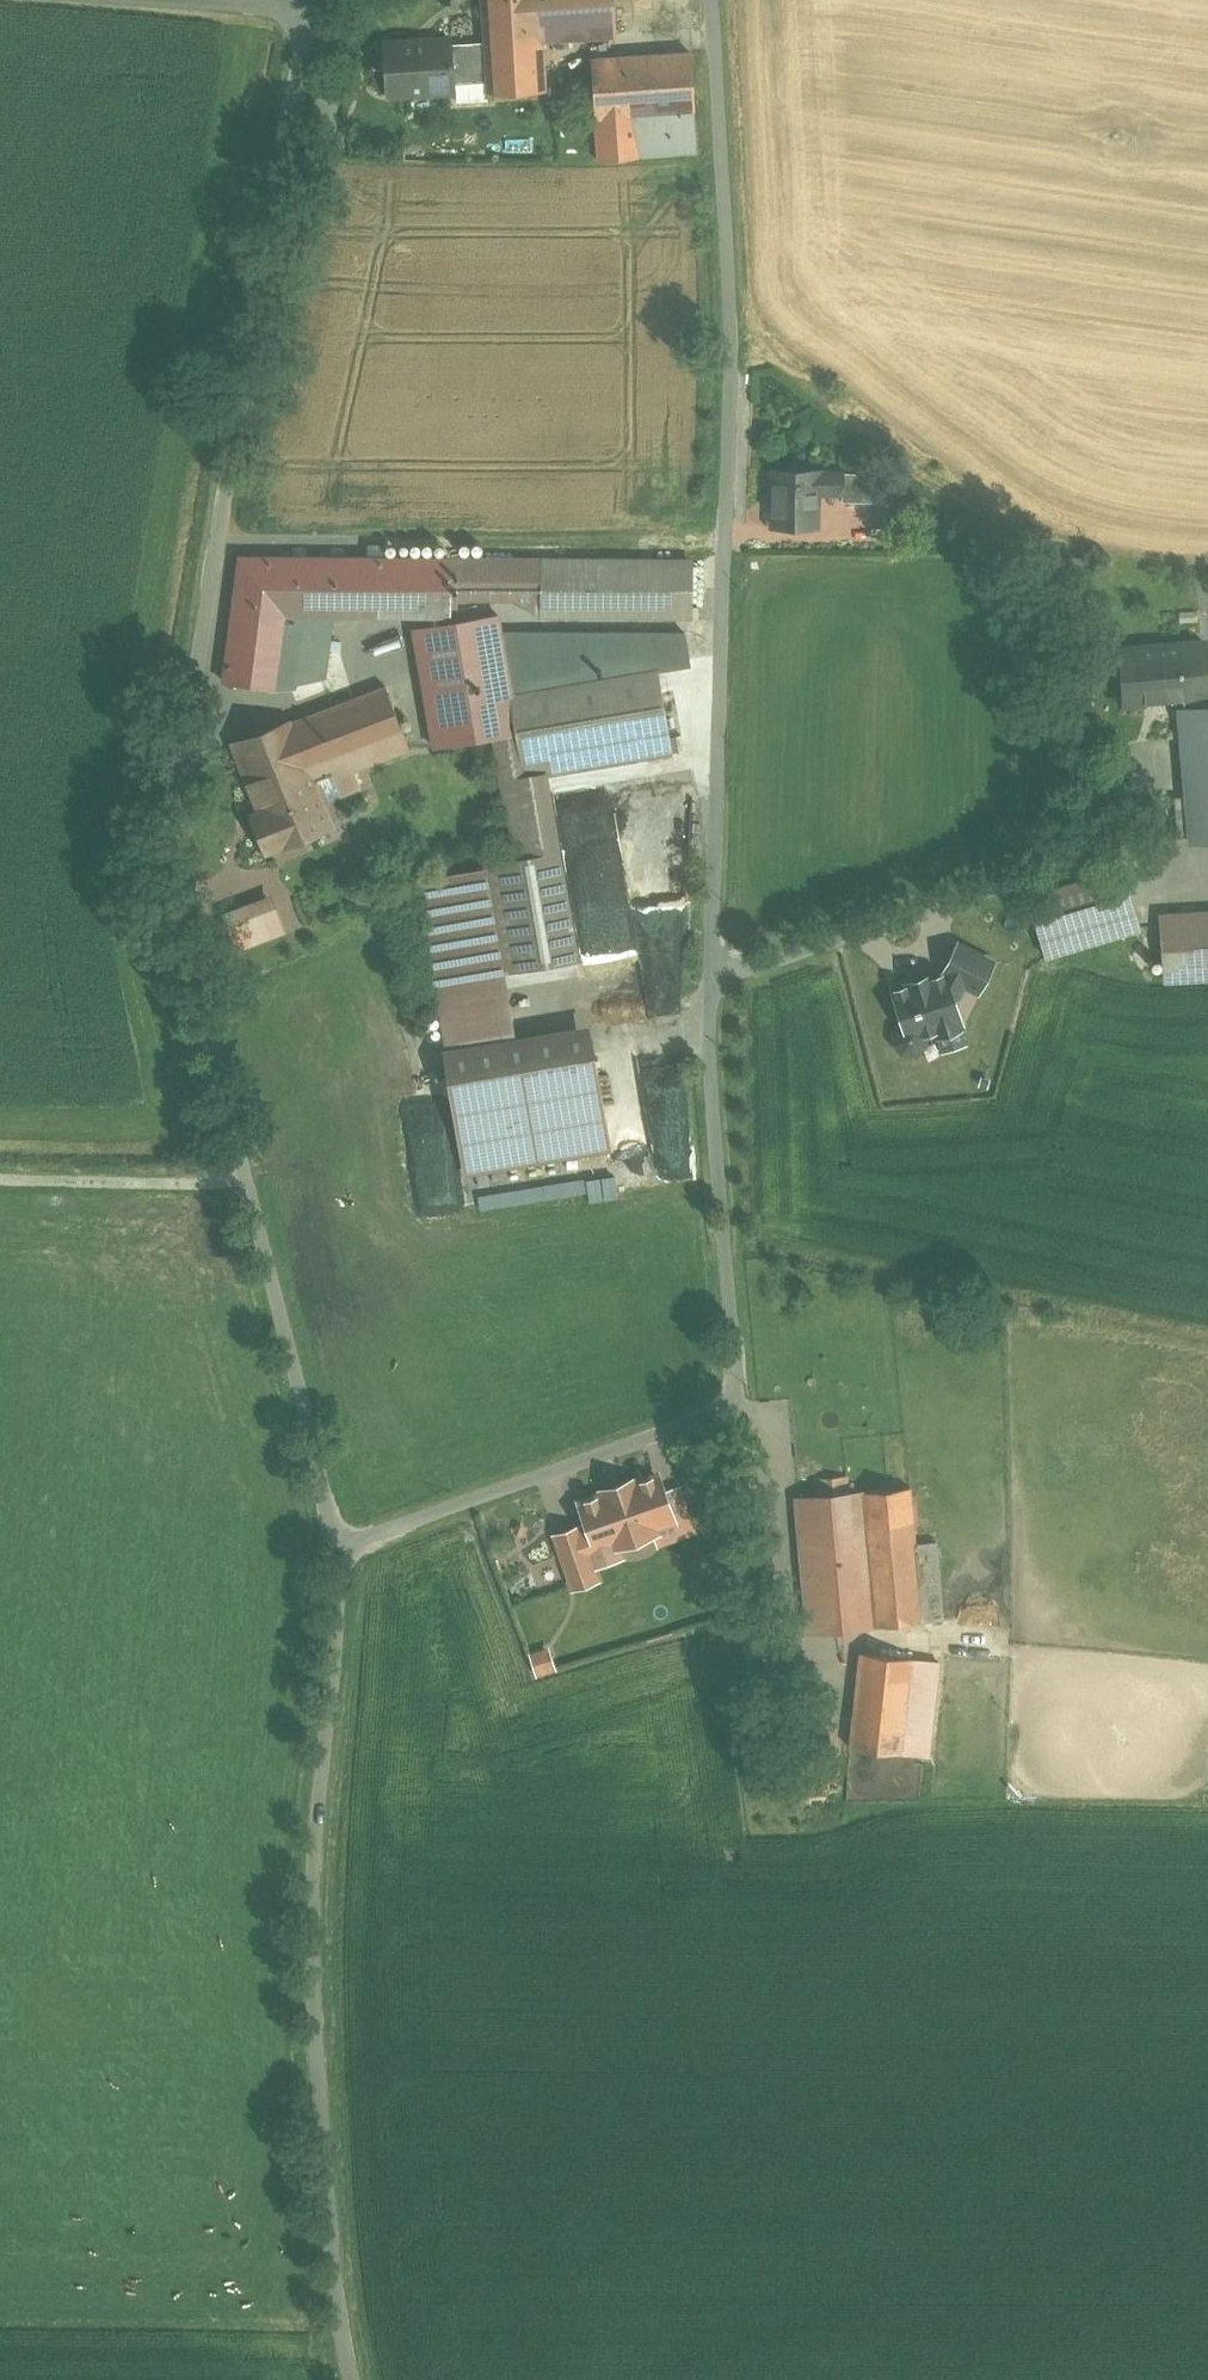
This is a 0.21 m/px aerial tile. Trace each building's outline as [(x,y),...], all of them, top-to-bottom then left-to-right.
[(485,42),(487,75),(489,95),(546,91),(543,40),(614,35),(612,0),(483,0),(485,42)] [(452,39),(384,43),(387,96),(455,92),(454,77),(487,75),(485,42),(452,44),(452,39)] [(692,53),(592,60),(599,160),(699,153),(692,53)] [(487,75),(454,77),(455,92),(455,100),(459,103),(485,102),(489,98),(489,95),(487,75)] [(570,89),(555,90),(557,123),(571,122),(570,89)] [(818,471),(774,471),(773,526),(817,526),(818,494),(843,494),(844,494),(845,473),(818,472),(818,471)] [(878,473),(845,473),(844,494),(843,494),(843,502),(878,502),(878,473)] [(404,559),(240,557),(240,558),(241,558),(234,616),(226,683),(271,689),(296,687),(307,617),(380,617),(380,606),(407,606),(404,559)] [(404,559),(407,606),(452,606),(452,600),(521,600),(542,560),(404,559)] [(542,560),(521,600),(541,616),(691,617),(691,562),(542,560)] [(380,606),(380,617),(452,618),(452,606),(407,606),(380,606)] [(499,615),(415,628),(435,747),(496,737),(518,734),(519,733),(502,631),(499,615)] [(685,632),(502,631),(519,733),(518,734),(525,778),(533,777),(673,753),(659,670),(691,666),(685,632)] [(1118,649),(1123,705),(1146,703),(1145,693),(1183,689),(1185,709),(1207,707),(1207,679),(1205,641),(1118,649)] [(386,686),(294,722),(319,785),(355,771),(411,750),(386,686)] [(1185,709),(1179,710),(1188,811),(1177,812),(1179,837),(1191,836),(1192,843),(1207,842),(1207,707),(1185,709)] [(294,722),(232,745),(233,746),(234,746),(248,781),(247,782),(247,783),(248,782),(260,812),(254,814),(268,850),(274,848),(275,849),(335,824),(326,801),(319,785),(294,722)] [(564,959),(533,777),(525,778),(518,734),(496,737),(517,861),(485,866),(503,969),(564,959)] [(355,771),(319,785),(326,801),(362,788),(355,771)] [(503,969),(485,866),(416,878),(441,1021),(445,1042),(514,1030),(503,969)] [(1123,875),(1030,900),(1045,956),(1105,940),(1138,932),(1123,875)] [(1159,916),(1163,983),(1207,980),(1207,913),(1159,916)] [(996,964),(958,945),(943,978),(892,995),(908,1045),(966,1025),(958,998),(965,990),(979,997),(996,964)] [(587,1025),(447,1049),(451,1075),(467,1171),(608,1147),(587,1025)] [(633,1481),(604,1491),(605,1495),(582,1503),(590,1526),(579,1530),(586,1549),(615,1539),(617,1546),(656,1532),(653,1526),(673,1519),(658,1476),(634,1484),(633,1481)] [(814,1497),(798,1498),(803,1546),(915,1536),(911,1488),(849,1494),(814,1497)] [(579,1530),(579,1527),(556,1535),(574,1587),(597,1579),(579,1530)] [(915,1536),(803,1546),(810,1631),(943,1619),(936,1541),(916,1544),(915,1536)] [(939,1661),(861,1652),(851,1747),(899,1752),(928,1756),(939,1661)]
